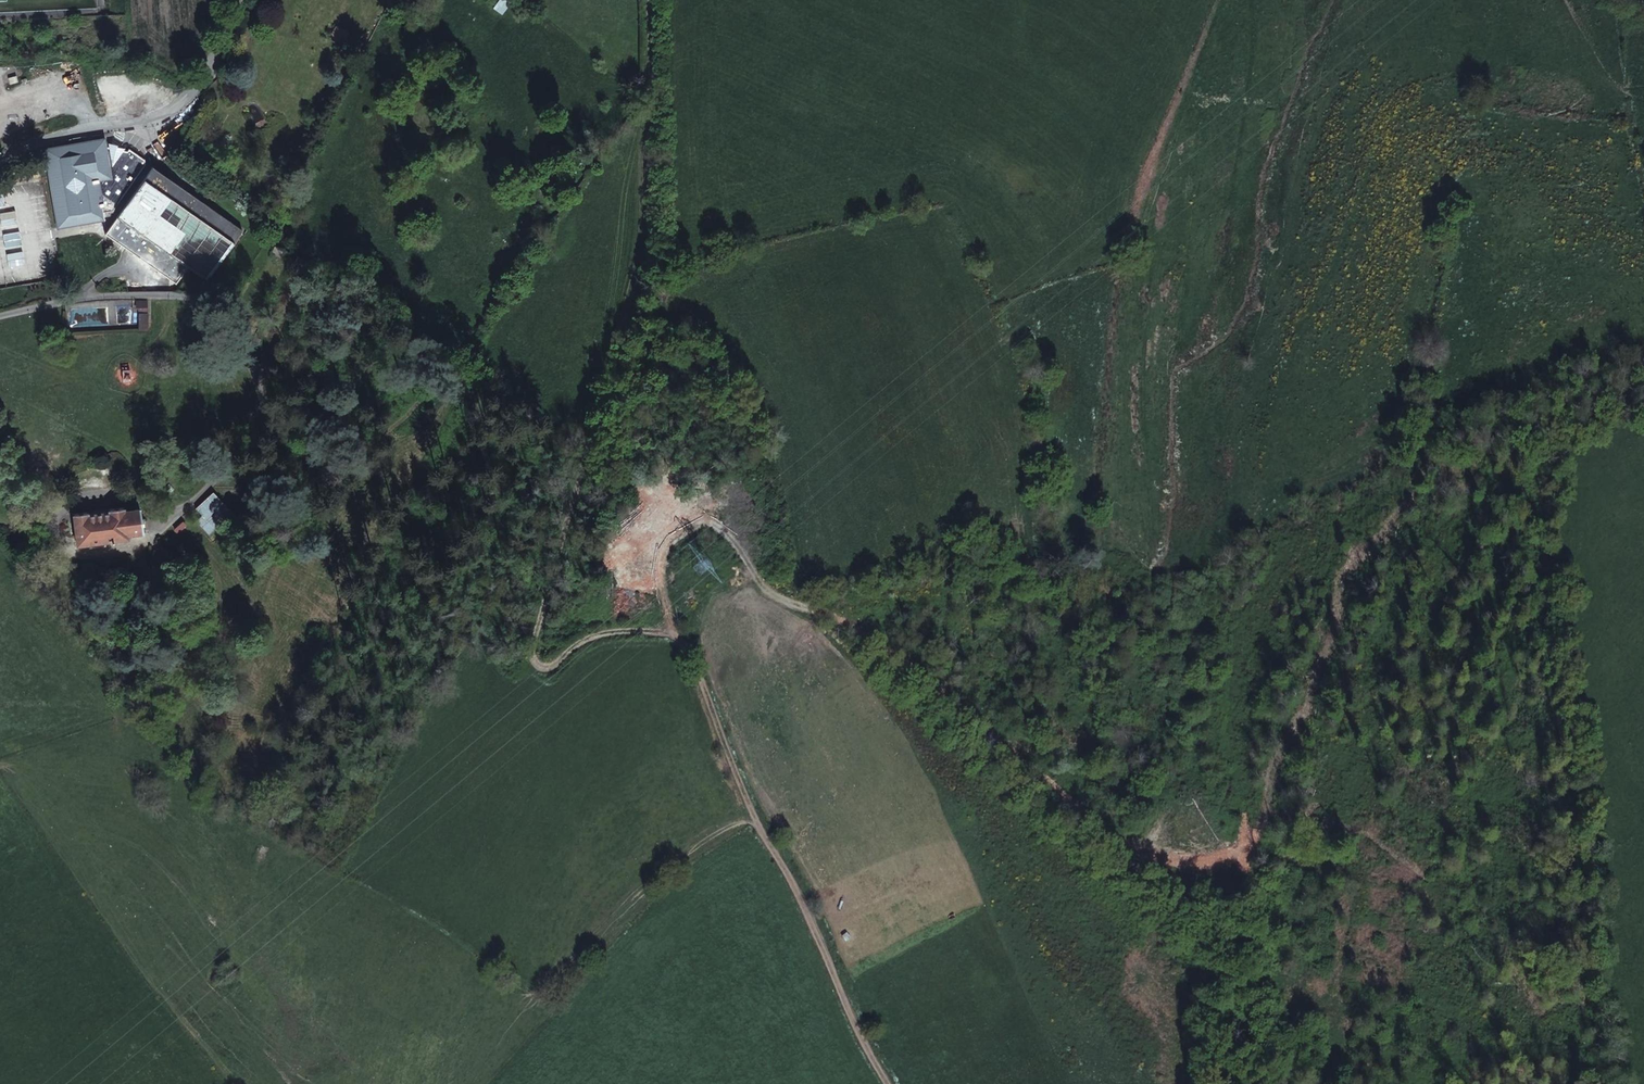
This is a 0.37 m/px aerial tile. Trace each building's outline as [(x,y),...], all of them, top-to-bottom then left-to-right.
[(102,140),(43,153),(47,171),(58,230),(103,222),(103,220),(106,219),(146,165),(145,158),(129,147),(128,149),(103,146),(102,140)] [(242,229),(152,166),(106,232),(145,260),(177,282),(188,266),(207,279),(242,229)] [(89,511),(74,513),(78,545),(129,538),(128,534),(143,532),(140,508),(125,510),(124,506),(108,509),(108,511),(89,514),(89,511)]
